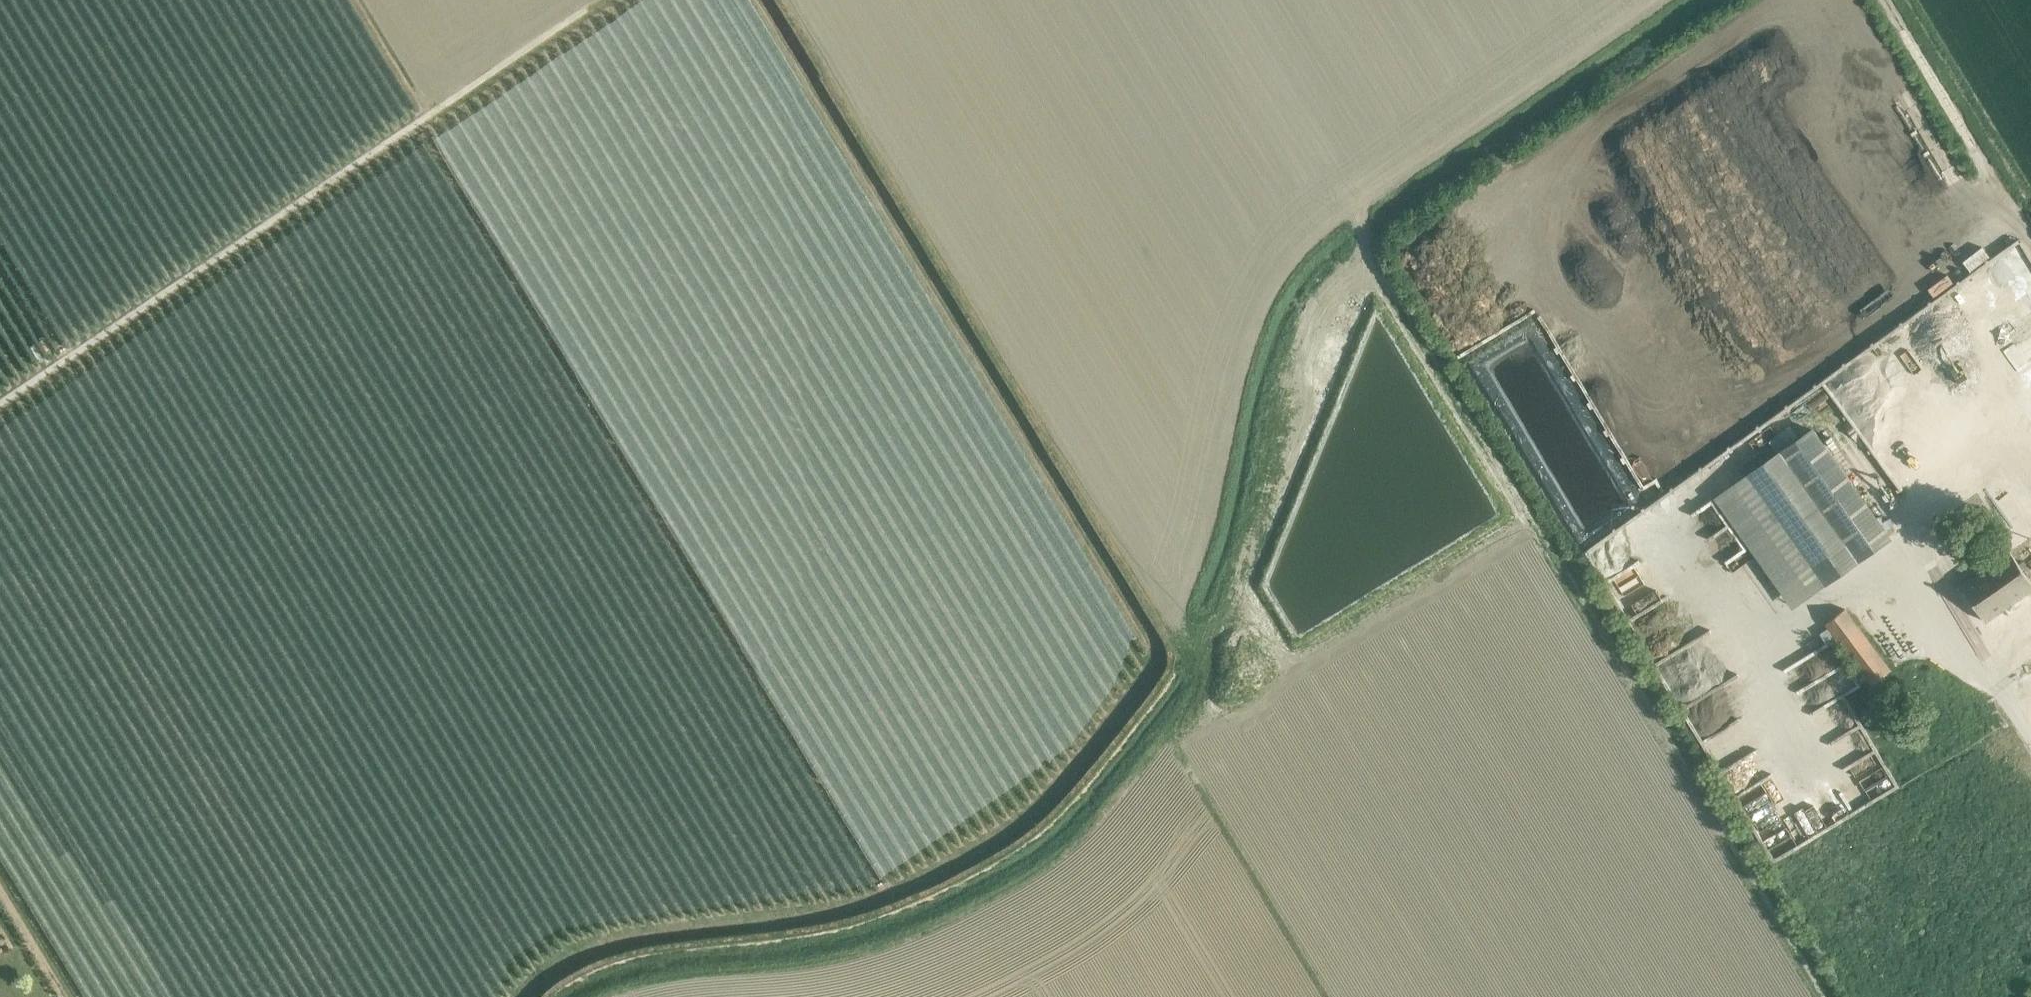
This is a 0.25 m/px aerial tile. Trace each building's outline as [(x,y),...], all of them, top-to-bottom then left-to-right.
[(1887,536),(1814,431),(1717,499),(1790,604),(1887,536)] [(2030,590),(2030,583),(2011,553),(1961,587),(1985,622),(2030,590)] [(1843,609),(1824,624),(1827,627),(1834,637),(1835,638),(1854,623),(1843,609)] [(1827,627),(1818,633),(1825,642),(1834,637),(1827,627)] [(1881,659),(1862,674),(1871,685),(1890,670),(1881,659)]
